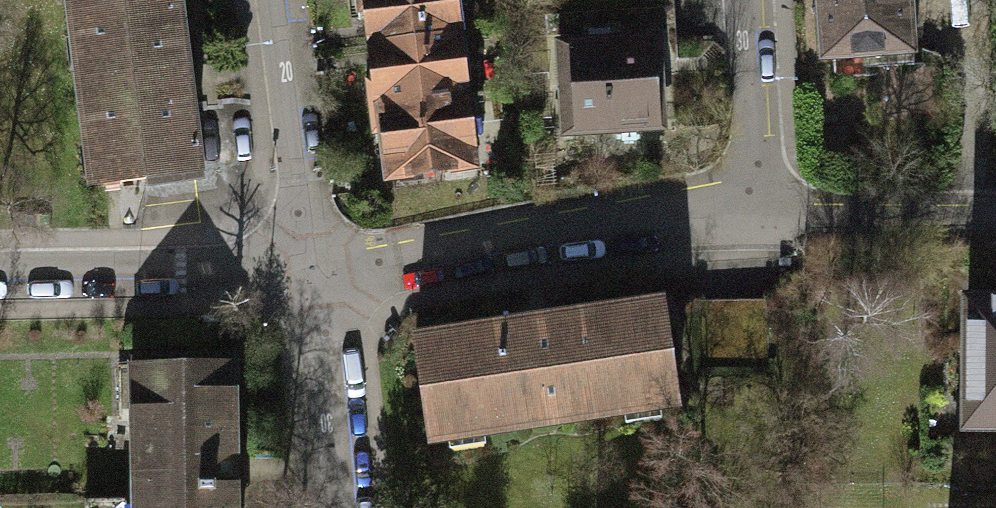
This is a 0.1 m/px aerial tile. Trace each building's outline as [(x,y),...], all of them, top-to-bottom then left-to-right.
[(72,75),(170,62),(166,24),(163,0),(63,0),(72,75)] [(452,0),(369,0),(373,30),(375,44),(457,33),(452,0)] [(907,0),(816,0),(819,56),(831,55),(833,77),(865,75),(865,63),(910,60),(907,0)] [(586,46),(557,47),(559,126),(653,123),(652,67),(651,41),(604,42),(604,30),(586,31),(586,46)] [(377,58),(383,104),(465,93),(457,33),(375,44),(377,58)] [(184,168),(170,62),(72,75),(86,181),(184,168)] [(474,164),(465,93),(383,104),(393,174),(474,164)] [(966,300),(966,425),(995,425),(995,300),(966,300)] [(539,319),(415,337),(430,438),(676,402),(661,301),(539,319)] [(765,301),(700,302),(701,366),(767,365),(765,301)] [(117,365),(117,402),(130,402),(131,500),(85,501),(85,507),(234,507),(233,470),(232,364),(117,365)]
